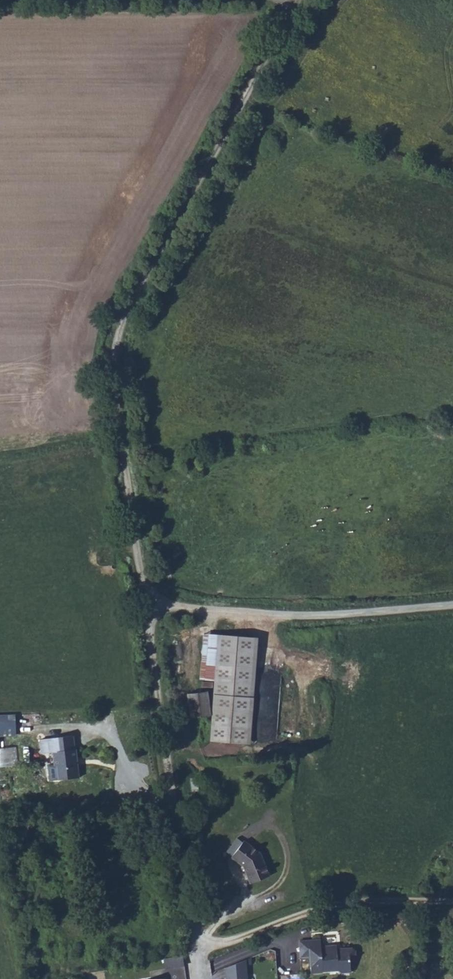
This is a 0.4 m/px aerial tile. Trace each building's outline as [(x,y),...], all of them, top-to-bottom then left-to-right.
[(258,638),(203,636),(201,679),(216,680),(213,742),(253,744),(258,638)] [(208,694),(188,698),(193,721),(213,717),(208,694)] [(73,736),(40,739),(41,753),(52,752),(54,767),(57,766),(58,780),(79,777),(76,749),(75,749),(73,736)] [(19,764),(17,745),(0,746),(0,766),(19,764)] [(261,856),(243,842),(231,859),(244,869),(252,886),(270,878),(261,856)] [(323,939),(302,940),(303,956),(313,955),(314,973),(326,973),(326,971),(341,971),(343,973),(353,972),(353,961),(355,960),(358,956),(358,949),(354,946),(338,947),(339,946),(323,946),(323,939)] [(165,968),(185,965),(183,953),(163,957),(165,968)] [(225,968),(226,978),(248,978),(246,960),(225,968)] [(428,963),(425,978),(432,978),(435,964),(428,963)]
